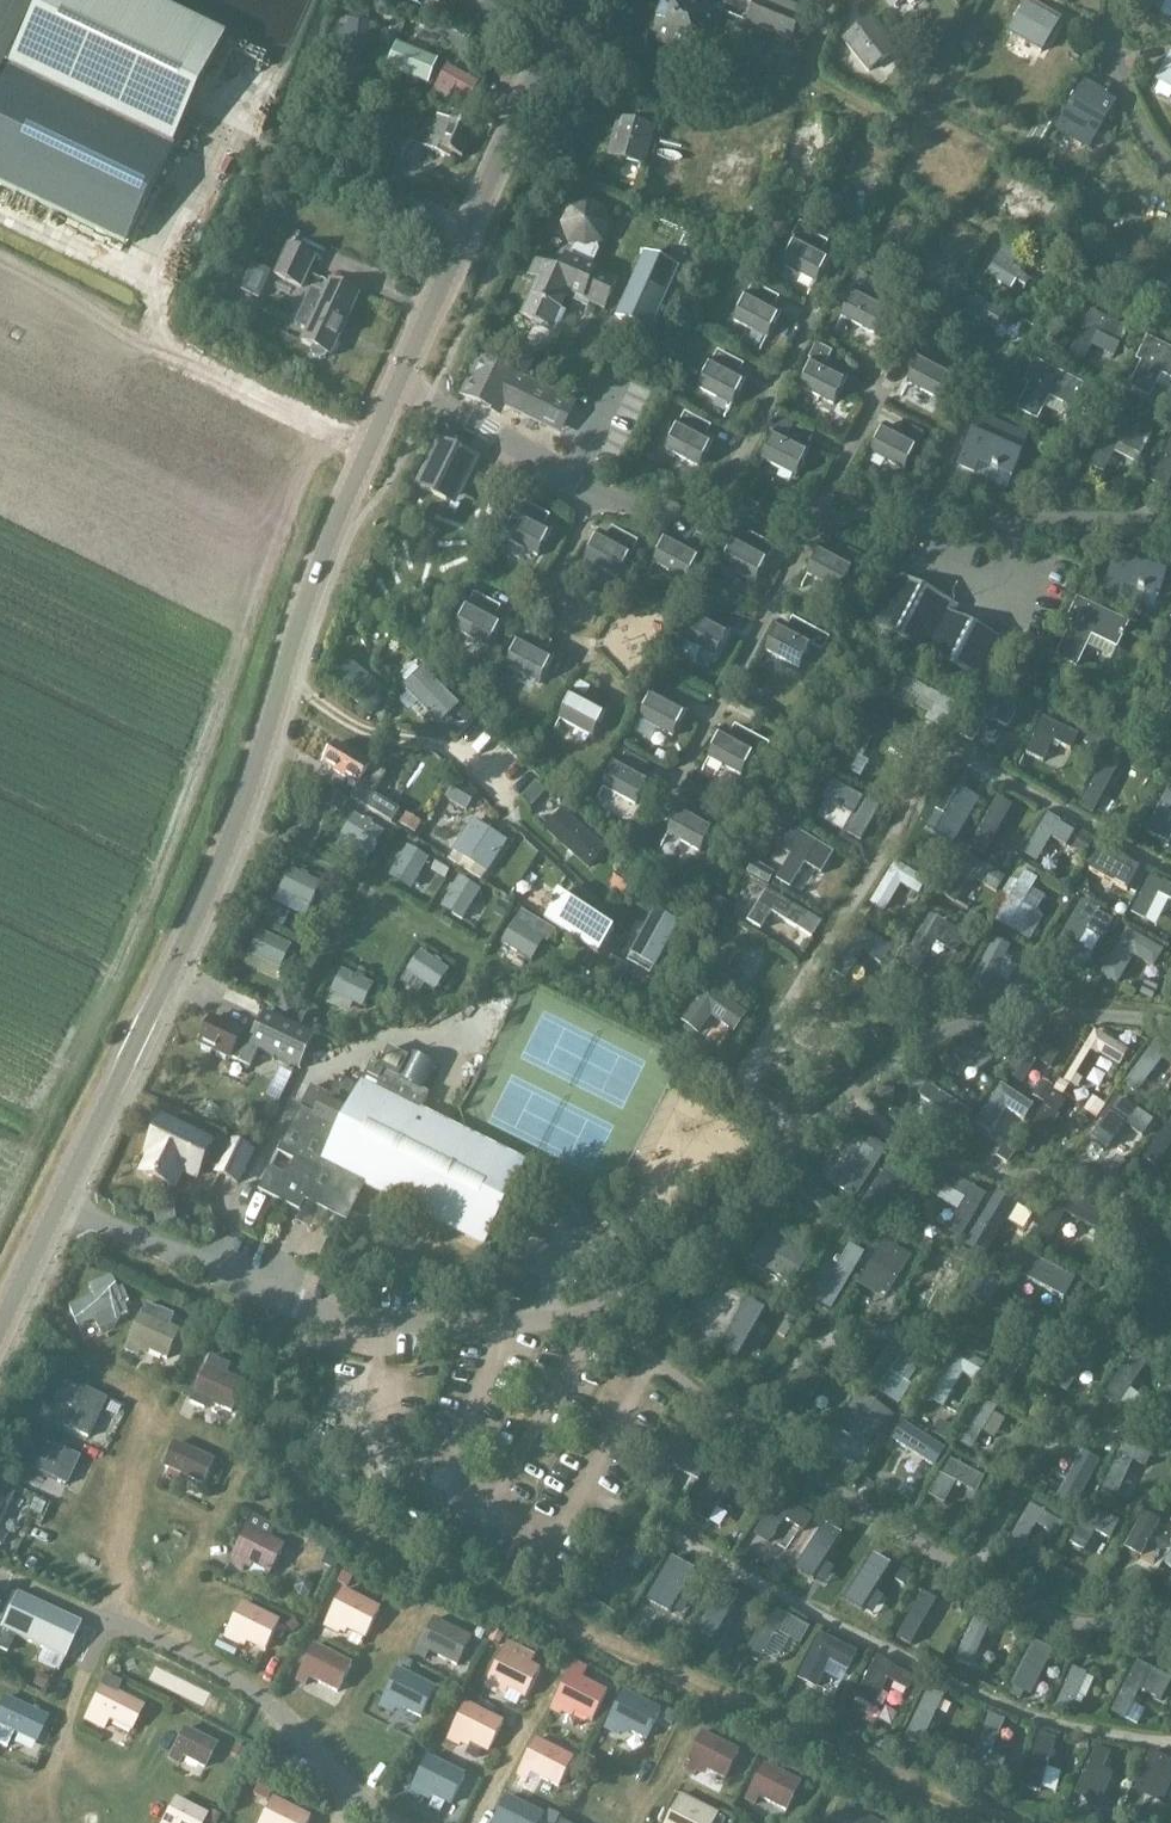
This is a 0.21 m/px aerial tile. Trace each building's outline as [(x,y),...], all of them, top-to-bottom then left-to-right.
[(41,3),(34,0),(0,0),(0,185),(125,245),(225,39),(144,0),(50,0),(47,6),(41,3)] [(707,46),(721,14),(688,0),(662,0),(646,38),(698,60),(704,45),(707,46)] [(755,4),(746,23),(801,46),(810,24),(798,19),(804,5),(791,0),(746,0),(755,4)] [(894,8),(905,0),(888,0),(894,8)] [(1023,5),(1006,34),(1041,54),(1060,19),(1048,12),(1045,17),(1023,5)] [(872,17),(842,41),(867,72),(897,49),(872,17)] [(344,50),(345,50),(367,53),(370,23),(348,19),(346,32),(340,32),(337,36),(334,49),(344,50)] [(395,46),(386,68),(428,86),(437,62),(395,46)] [(1154,82),(1170,91),(1170,52),(1154,82)] [(451,103),(455,96),(467,102),(477,84),(445,67),(431,94),(451,103)] [(1082,81),(1062,118),(1095,138),(1115,103),(1105,97),(1107,95),(1101,91),(1102,88),(1095,84),(1093,88),(1082,81)] [(461,159),(474,131),(472,131),(476,122),(454,112),(449,123),(437,117),(423,149),(449,160),(451,155),(461,159)] [(654,129),(616,119),(607,157),(644,166),(654,129)] [(371,129),(364,146),(400,163),(408,145),(371,129)] [(1011,176),(994,205),(1009,214),(1017,199),(1042,213),(1050,199),(1011,176)] [(543,267),(521,317),(522,317),(552,330),(560,312),(559,312),(567,294),(603,310),(610,296),(616,282),(591,270),(598,253),(597,248),(603,246),(611,228),(604,209),(586,202),(568,209),(559,228),(567,245),(573,248),(568,260),(566,259),(560,273),(560,274),(543,267)] [(941,223),(925,254),(953,268),(969,238),(941,223)] [(796,241),(782,267),(815,284),(834,247),(812,236),(814,232),(799,224),(792,238),(796,241)] [(1021,253),(1007,243),(986,275),(1010,291),(1017,282),(1024,287),(1029,281),(1012,268),(1021,253)] [(317,259),(287,245),(273,276),(302,290),(317,259)] [(644,254),(614,320),(649,335),(678,270),(644,254)] [(855,292),(841,319),(875,335),(889,306),(881,303),(887,292),(872,284),(872,283),(857,275),(850,290),(855,292)] [(305,331),(300,342),(299,345),(311,350),(310,352),(312,359),(319,362),(325,360),(326,358),(330,360),(332,356),(330,356),(358,297),(327,282),(321,295),(311,290),(302,309),(307,312),(299,328),(305,331)] [(752,286),(733,322),(766,339),(781,312),(759,300),(763,292),(752,286)] [(1009,316),(1005,314),(974,296),(964,314),(995,332),(997,327),(1001,329),(1009,316)] [(1125,330),(1091,313),(1066,363),(1079,369),(1095,336),(1117,347),(1125,330)] [(1170,375),(1170,354),(1145,341),(1135,360),(1140,363),(1127,389),(1148,399),(1162,371),(1170,375)] [(812,362),(799,388),(832,405),(846,377),(824,366),(830,353),(815,346),(808,360),(812,362)] [(717,353),(698,389),(730,406),(745,379),(723,367),(728,359),(717,353)] [(966,385),(973,372),(960,365),(947,358),(944,367),(921,356),(907,383),(941,401),(953,379),(966,385)] [(480,359),(462,395),(484,405),(494,402),(497,395),(562,427),(563,426),(573,405),(508,373),(480,359)] [(1071,410),(1083,387),(1034,361),(1023,383),(1028,386),(1016,411),(1037,422),(1049,399),(1071,410)] [(685,414),(666,450),(698,468),(713,440),(691,428),(695,420),(685,414)] [(1009,477),(1027,435),(979,414),(956,467),(973,474),(978,464),(1009,477)] [(775,433),(761,460),(794,477),(809,448),(786,437),(792,424),(778,417),(770,431),(775,433)] [(1148,440),(1112,422),(1089,468),(1103,475),(1118,445),(1140,456),(1148,440)] [(884,426),(870,453),(905,471),(922,436),(910,429),(907,439),(884,426)] [(1158,468),(1153,465),(1145,481),(1163,490),(1170,474),(1170,442),(1158,468)] [(439,444),(418,488),(446,501),(467,457),(439,444)] [(523,504),(504,539),(537,557),(551,529),(529,517),(534,509),(523,504)] [(622,545),(599,533),(584,561),(617,579),(637,543),(626,537),(622,545)] [(762,541),(748,533),(743,542),(735,537),(720,566),(755,585),(774,548),(762,541)] [(696,534),(689,546),(668,535),(652,564),(686,582),(700,555),(704,558),(711,544),(696,534)] [(1104,594),(1121,599),(1125,588),(1157,599),(1170,558),(1170,555),(1122,539),(1104,594)] [(820,547),(806,575),(839,592),(858,556),(847,550),(843,558),(820,547)] [(898,576),(872,628),(975,681),(999,638),(952,614),(956,606),(898,576)] [(474,595),(455,631),(488,648),(502,620),(480,609),(485,600),(474,595)] [(1065,621),(1072,624),(1064,641),(1055,659),(1076,669),(1091,638),(1116,650),(1128,626),(1075,600),(1065,621)] [(701,604),(682,640),(714,657),(729,630),(707,618),(711,610),(701,604)] [(780,624),(765,651),(798,669),(811,645),(821,650),(828,638),(807,627),(802,635),(780,624)] [(536,636),(525,631),(506,666),(539,684),(554,656),(531,644),(536,636)] [(1159,665),(1170,672),(1170,642),(1159,665)] [(381,702),(376,698),(382,690),(350,663),(332,683),(370,715),(381,702)] [(422,669),(403,687),(438,723),(457,705),(422,669)] [(686,709),(664,697),(668,689),(658,683),(639,719),(672,737),(686,709)] [(578,684),(559,720),(591,737),(606,710),(584,698),(588,690),(578,684)] [(768,745),(749,735),(745,743),(723,731),(708,758),(740,776),(755,749),(764,754),(768,745)] [(358,787),(350,799),(350,800),(344,810),(354,817),(370,826),(375,817),(373,816),(374,814),(391,824),(399,811),(373,795),(385,775),(335,744),(322,765),(358,787)] [(622,752),(602,788),(635,805),(650,778),(628,766),(632,758),(622,752)] [(342,812),(348,802),(338,795),(331,806),(342,812)] [(729,823),(708,811),(704,819),(682,807),(667,834),(699,852),(712,829),(723,834),(729,823)] [(560,811),(544,829),(587,868),(604,849),(560,811)] [(382,834),(370,826),(354,817),(342,837),(370,854),(382,834)] [(473,822),(453,851),(486,872),(505,842),(473,822)] [(425,826),(416,839),(438,854),(447,841),(425,826)] [(410,890),(429,860),(407,846),(401,856),(399,855),(394,861),(396,863),(388,877),(410,890)] [(289,871),(279,892),(310,906),(319,884),(289,871)] [(462,921),(481,891),(459,878),(452,887),(450,886),(445,893),(447,895),(440,908),(462,921)] [(551,909),(544,920),(596,956),(613,932),(558,894),(549,907),(551,909)] [(654,910),(631,953),(654,966),(678,923),(654,910)] [(514,922),(501,944),(531,963),(544,940),(514,922)] [(260,933),(250,954),(279,968),(290,947),(260,933)] [(420,951),(399,983),(414,993),(420,984),(428,989),(434,993),(448,971),(440,965),(441,963),(434,958),(433,960),(420,951)] [(354,1005),(363,1009),(373,986),(363,981),(364,978),(356,974),(355,977),(341,971),(329,994),(330,995),(326,1004),(348,1015),(354,1005)] [(290,990),(273,996),(279,1016),(297,1011),(290,990)] [(250,1068),(257,1052),(298,1071),(315,1036),(307,1032),(313,1018),(300,1012),(294,1026),(263,1012),(251,1037),(244,1034),(245,1032),(211,1016),(197,1046),(230,1062),(231,1060),(250,1068)] [(310,1086),(258,1192),(299,1213),(305,1201),(346,1222),(364,1187),(484,1247),(526,1162),(421,1110),(423,1106),(452,1120),(495,1035),(461,1018),(422,1094),(370,1067),(360,1088),(339,1077),(329,1096),(310,1086)] [(388,1050),(378,1070),(398,1079),(408,1060),(388,1050)] [(215,1136),(211,1144),(162,1120),(147,1152),(152,1155),(142,1174),(172,1188),(181,1169),(197,1177),(204,1163),(219,1170),(217,1174),(236,1184),(252,1153),(232,1143),(231,1144),(215,1136)] [(93,1298),(71,1307),(79,1327),(93,1321),(98,1332),(114,1325),(120,1316),(118,1311),(117,1309),(124,1307),(123,1303),(127,1301),(122,1288),(117,1290),(113,1281),(111,1279),(89,1288),(93,1298)] [(131,1343),(127,1352),(135,1355),(139,1347),(166,1359),(179,1331),(169,1327),(174,1317),(160,1311),(160,1312),(147,1306),(131,1343)] [(210,1358),(190,1403),(204,1409),(207,1402),(231,1413),(244,1384),(225,1376),(229,1366),(210,1358)] [(80,1388),(62,1426),(88,1439),(106,1401),(80,1388)] [(165,1479),(176,1484),(180,1475),(203,1486),(214,1460),(174,1442),(162,1468),(169,1471),(165,1479)] [(40,1464),(36,1473),(66,1487),(78,1459),(55,1448),(46,1467),(40,1464)] [(14,1495),(0,1488),(0,1526),(14,1495)] [(270,1575),(283,1547),(269,1540),(274,1529),(252,1518),(233,1557),(270,1575)] [(340,1631),(345,1634),(347,1629),(366,1638),(380,1610),(343,1591),(325,1628),(338,1634),(340,1631)] [(7,1653),(14,1637),(40,1649),(35,1661),(57,1671),(63,1659),(64,1660),(80,1626),(15,1596),(8,1612),(0,1608),(0,1650),(7,1653)] [(239,1646),(244,1648),(246,1642),(266,1652),(280,1623),(242,1605),(223,1645),(236,1651),(239,1646)] [(418,1657),(425,1660),(429,1652),(458,1667),(472,1639),(436,1621),(418,1657)] [(509,1643),(504,1653),(486,1689),(496,1695),(498,1692),(506,1696),(509,1690),(527,1700),(543,1670),(531,1664),(535,1656),(509,1643)] [(297,1682),(305,1686),(309,1678),(338,1693),(352,1666),(315,1647),(297,1682)] [(561,1713),(571,1718),(573,1713),(593,1723),(607,1695),(581,1682),(587,1671),(576,1666),(552,1712),(559,1716),(561,1713)] [(395,1709),(401,1712),(402,1708),(422,1718),(436,1690),(399,1671),(380,1709),(392,1715),(395,1709)] [(81,1720),(103,1730),(107,1721),(130,1731),(140,1709),(114,1697),(120,1683),(104,1676),(81,1720)] [(619,1734),(625,1736),(627,1732),(646,1742),(661,1715),(624,1694),(605,1730),(618,1737),(619,1734)] [(13,1732),(35,1743),(45,1721),(14,1706),(15,1703),(3,1698),(0,1705),(0,1745),(6,1748),(13,1732)] [(504,1724),(467,1706),(449,1742),(459,1747),(460,1744),(468,1748),(471,1743),(490,1752),(504,1724)] [(214,1747),(182,1731),(167,1761),(177,1766),(181,1758),(203,1770),(214,1747)] [(696,1772),(705,1777),(707,1773),(722,1781),(737,1752),(700,1733),(681,1769),(695,1776),(696,1772)] [(526,1779),(537,1785),(541,1778),(559,1788),(574,1759),(537,1741),(518,1777),(525,1781),(526,1779)] [(419,1796),(430,1802),(433,1796),(452,1806),(467,1778),(430,1759),(411,1795),(418,1798),(419,1796)] [(799,1784),(762,1765),(743,1801),(753,1806),(757,1798),(785,1812),(799,1784)] [(543,1817),(507,1800),(495,1822),(540,1822),(543,1817)] [(275,1801),(264,1822),(308,1822),(310,1819),(275,1801)] [(173,1802),(162,1822),(202,1822),(205,1818),(173,1802)] [(717,1822),(679,1803),(669,1822),(716,1822),(717,1822)] [(847,1808),(839,1822),(877,1822),(847,1808)]
